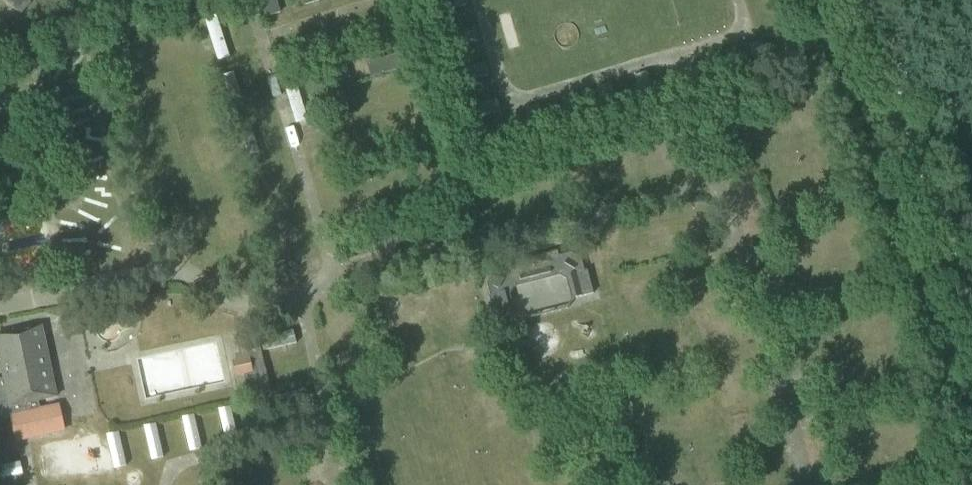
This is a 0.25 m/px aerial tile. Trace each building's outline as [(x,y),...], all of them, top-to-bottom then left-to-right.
[(219,60),(232,56),(217,13),(204,17),(219,60)] [(785,127),(800,123),(797,110),(782,113),(785,127)] [(558,251),(503,264),(505,270),(494,273),(487,284),(490,297),(488,297),(494,319),(514,315),(510,295),(514,289),(559,275),(566,280),(572,299),(593,294),(588,271),(585,272),(582,260),(571,253),(559,256),(558,251)] [(48,356),(42,327),(0,335),(0,361),(4,378),(0,379),(0,419),(11,417),(15,440),(64,430),(59,407),(40,410),(38,401),(56,397),(56,395),(48,356)] [(271,393),(258,336),(237,341),(240,354),(235,355),(236,360),(233,361),(236,378),(243,376),(248,398),(271,393)] [(232,405),(221,408),(227,442),(238,440),(232,405)] [(190,450),(201,448),(196,414),(185,415),(190,450)] [(161,418),(163,456),(187,455),(185,417),(161,418)] [(146,423),(150,460),(163,458),(159,422),(146,423)] [(108,432),(113,468),(126,466),(121,431),(108,432)]
